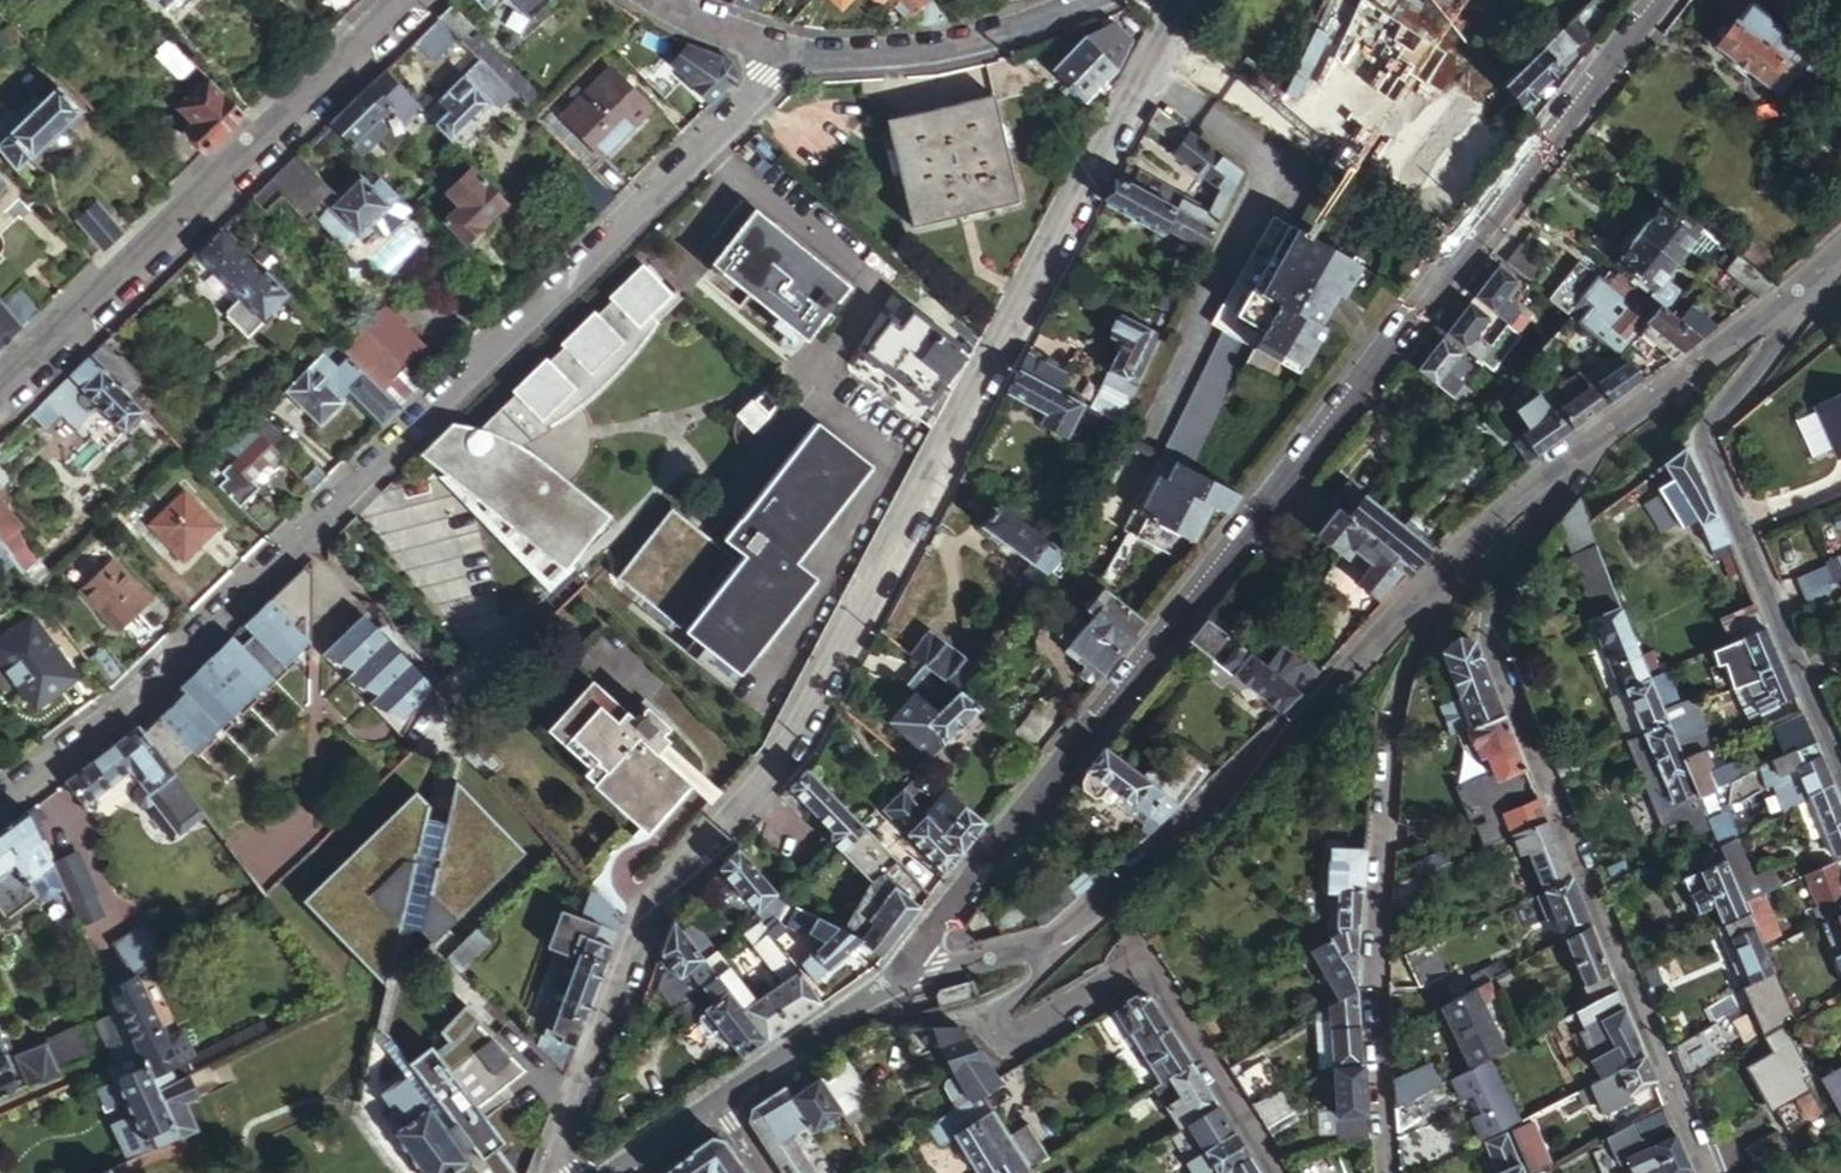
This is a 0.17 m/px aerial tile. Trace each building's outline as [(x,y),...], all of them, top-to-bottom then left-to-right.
[(732,3),(740,6),(754,10),(763,0),(735,0),(732,3)] [(915,18),(918,15),(926,23),(944,20),(951,18),(934,0),(897,0),(915,18)] [(1434,0),(1384,0),(1381,3),(1431,42),(1445,24),(1449,18),(1434,0)] [(1712,2),(1732,20),(1748,3),(1745,0),(1714,0),(1712,2)] [(454,36),(476,57),(499,79),(521,101),(534,90),(475,29),(469,36),(464,32),(471,26),(448,3),(435,16),(454,36)] [(1751,12),(1715,52),(1770,101),(1778,108),(1796,87),(1808,98),(1834,69),(1829,59),(1812,40),(1796,58),(1781,45),(1784,41),(1751,12)] [(1596,39),(1573,14),(1501,82),(1519,104),(1559,67),(1557,64),(1576,47),(1582,56),(1596,39)] [(435,16),(412,38),(431,58),(454,36),(435,16)] [(1113,24),(1086,36),(1053,69),(1068,84),(1114,36),(1120,30),(1113,24)] [(1431,42),(1429,44),(1453,62),(1467,43),(1445,24),(1431,42)] [(10,40),(0,30),(0,50),(10,40)] [(1120,30),(1114,36),(1068,84),(1085,101),(1119,66),(1129,39),(1120,30)] [(686,42),(678,37),(661,55),(692,84),(691,86),(708,104),(735,78),(733,59),(686,42)] [(193,65),(167,38),(153,52),(178,79),(193,65)] [(1015,55),(984,62),(988,80),(1001,78),(1004,94),(1045,85),(1015,55)] [(426,91),(417,100),(451,137),(490,99),(483,94),(499,79),(476,57),(433,98),(426,91)] [(1181,57),(1172,75),(1204,96),(1216,78),(1181,57)] [(1247,57),(1239,70),(1255,80),(1263,67),(1247,57)] [(609,65),(559,114),(601,156),(651,108),(609,65)] [(327,122),(348,144),(370,122),(374,126),(381,118),(377,115),(405,88),(386,68),(327,122)] [(230,69),(213,85),(239,111),(256,95),(230,69)] [(1278,80),(1271,90),(1280,96),(1290,75),(1284,71),(1279,80),(1278,80)] [(232,119),(239,111),(213,85),(205,77),(177,104),(193,120),(183,129),(202,148),(232,119)] [(1001,78),(988,80),(992,95),(993,97),(1004,94),(1001,78)] [(0,120),(0,149),(14,166),(25,156),(28,159),(78,112),(48,79),(15,109),(11,105),(1,114),(4,116),(0,120)] [(992,95),(889,118),(914,226),(1018,201),(993,97),(992,95)] [(534,100),(528,107),(534,113),(540,106),(534,100)] [(1244,171),(1156,106),(1147,122),(1178,141),(1185,132),(1192,137),(1180,151),(1224,190),(1219,193),(1211,208),(1163,181),(1156,197),(1215,230),(1244,171)] [(559,114),(546,126),(589,168),(601,156),(559,114)] [(263,181),(271,189),(302,160),(293,151),(263,181)] [(411,208),(377,173),(367,183),(358,172),(335,194),(302,160),(271,189),(300,218),(307,212),(340,246),(351,234),(354,236),(370,222),(382,235),(385,234),(387,233),(402,219),(401,217),(411,208)] [(1126,161),(1118,177),(1156,197),(1163,181),(1126,161)] [(450,175),(439,184),(459,204),(441,221),(463,243),(466,240),(468,242),(482,228),(480,225),(504,202),(469,166),(455,180),(450,175)] [(1156,197),(1118,177),(1115,183),(1105,202),(1163,235),(1167,228),(1205,249),(1215,230),(1156,197)] [(102,245),(120,228),(92,200),(71,221),(92,241),(95,238),(102,245)] [(749,205),(705,263),(806,342),(850,285),(749,205)] [(1661,205),(1637,234),(1675,265),(1699,234),(1661,205)] [(1155,445),(1184,462),(1254,339),(1280,353),(1285,344),(1310,358),(1327,327),(1320,323),(1337,294),(1344,297),(1363,262),(1273,212),(1210,320),(1222,328),(1155,445)] [(216,227),(192,250),(235,293),(221,306),(219,312),(241,334),(283,292),(216,227)] [(1637,234),(1610,269),(1616,273),(1659,306),(1666,312),(1680,293),(1663,280),(1675,265),(1637,234)] [(1708,258),(1756,296),(1770,285),(1719,244),(1708,258)] [(1516,246),(1504,260),(1529,282),(1541,268),(1516,246)] [(1578,261),(1546,299),(1614,356),(1635,334),(1659,306),(1616,273),(1605,287),(1602,281),(1578,261)] [(1468,295),(1513,332),(1525,317),(1501,300),(1516,280),(1494,264),(1468,295)] [(572,569),(586,584),(627,543),(620,536),(627,529),(556,480),(545,494),(528,470),(536,466),(556,453),(566,445),(573,440),(581,433),(592,422),(601,413),(612,401),(626,383),(637,366),(647,348),(659,324),(650,315),(671,294),(644,266),(477,427),(435,468),(420,483),(443,475),(465,468),(471,490),(464,497),(551,588),(572,569)] [(0,296),(0,300),(20,325),(36,309),(15,284),(0,296)] [(0,300),(0,344),(20,325),(0,300)] [(1465,300),(1439,333),(1485,370),(1496,354),(1473,336),(1487,317),(1465,300)] [(1155,305),(1151,311),(1170,322),(1173,315),(1155,305)] [(1668,361),(1700,338),(1676,320),(1666,312),(1659,306),(1635,334),(1668,361)] [(1676,320),(1700,338),(1715,327),(1688,306),(1676,320)] [(900,324),(889,317),(851,366),(933,428),(972,354),(912,309),(900,324)] [(1123,342),(1090,407),(1121,423),(1164,334),(1124,312),(1113,336),(1123,342)] [(339,348),(347,356),(399,407),(420,386),(402,368),(391,378),(351,337),(339,348)] [(1410,371),(1461,413),(1473,397),(1457,385),(1443,374),(1457,356),(1458,354),(1436,337),(1410,371)] [(101,339),(86,353),(127,393),(143,376),(120,352),(117,355),(101,339)] [(1540,349),(1545,353),(1550,347),(1545,344),(1540,349)] [(1540,349),(1538,352),(1534,356),(1539,361),(1545,353),(1540,349)] [(382,423),(399,407),(347,356),(336,367),(319,351),(282,387),(316,421),(339,400),(336,397),(346,386),(382,423)] [(1026,352),(1017,368),(1058,390),(1066,373),(1026,352)] [(74,392),(75,392),(73,401),(82,409),(87,409),(94,402),(121,429),(142,408),(127,393),(86,353),(44,393),(58,408),(74,392)] [(1471,367),(1457,356),(1443,374),(1457,385),(1471,367)] [(1597,384),(1612,403),(1642,381),(1624,365),(1597,384)] [(1121,423),(1090,407),(1058,390),(1017,368),(1013,377),(1004,392),(1048,414),(1042,425),(1083,446),(1093,427),(1114,438),(1121,423)] [(1553,415),(1568,435),(1606,407),(1592,387),(1564,408),(1543,382),(1534,388),(1553,415)] [(747,401),(761,416),(773,405),(759,390),(747,401)] [(1820,406),(1840,457),(1840,397),(1820,406)] [(274,451),(286,439),(258,412),(246,424),(274,451)] [(1568,435),(1553,415),(1519,438),(1536,459),(1568,435)] [(451,421),(419,451),(435,468),(477,427),(451,421)] [(249,475),(274,451),(246,424),(226,444),(235,453),(221,466),(213,457),(202,468),(237,503),(257,484),(249,475)] [(740,518),(722,540),(742,556),(724,578),(716,588),(682,630),(737,672),(813,575),(796,562),(869,469),(815,426),(742,519),(740,518)] [(1519,438),(1507,447),(1526,467),(1536,459),(1519,438)] [(1721,556),(1732,551),(1711,501),(1693,464),(1683,443),(1660,461),(1703,540),(1707,550),(1711,549),(1716,558),(1721,556)] [(1215,481),(1172,458),(1163,473),(1154,467),(1121,526),(1181,559),(1211,505),(1204,501),(1215,481)] [(556,480),(536,466),(528,470),(545,494),(556,480)] [(443,475),(464,497),(471,490),(465,468),(443,475)] [(1332,471),(1313,494),(1383,549),(1401,527),(1332,471)] [(1241,494),(1215,481),(1204,501),(1211,505),(1226,513),(1241,494)] [(184,489),(150,524),(184,557),(217,523),(184,489)] [(1399,570),(1407,576),(1411,572),(1383,549),(1313,494),(1308,490),(1289,515),(1335,551),(1341,544),(1368,566),(1363,573),(1354,585),(1358,588),(1356,597),(1361,601),(1369,599),(1373,602),(1399,570)] [(1666,720),(1664,714),(1648,676),(1630,631),(1586,521),(1576,498),(1559,522),(1572,552),(1565,555),(1619,688),(1623,685),(1641,730),(1666,720)] [(18,523),(0,500),(0,537),(18,523)] [(1060,550),(996,503),(981,524),(1031,560),(1033,563),(1035,560),(1046,569),(1060,550)] [(716,572),(730,555),(667,505),(612,575),(675,624),(708,582),(716,572)] [(1383,549),(1411,572),(1431,551),(1401,527),(1383,549)] [(1335,551),(1363,573),(1368,566),(1341,544),(1335,551)] [(1732,551),(1721,556),(1729,576),(1740,571),(1732,551)] [(465,564),(426,556),(421,578),(460,586),(465,564)] [(112,558),(80,589),(118,627),(148,596),(112,558)] [(1033,563),(1031,560),(1023,571),(1038,580),(1046,569),(1035,560),(1033,563)] [(301,567),(135,726),(172,774),(193,753),(197,758),(312,649),(311,577),(301,567)] [(716,572),(708,582),(716,588),(724,578),(716,572)] [(1808,608),(1840,594),(1840,572),(1830,577),(1828,573),(1799,586),(1808,608)] [(1096,680),(1145,617),(1101,581),(1083,604),(1094,612),(1061,652),(1096,680)] [(1743,636),(1764,627),(1753,601),(1720,615),(1730,641),(1743,636)] [(363,613),(322,655),(403,735),(426,699),(424,697),(437,684),(378,629),(363,613)] [(0,639),(0,657),(36,706),(75,676),(31,616),(0,639)] [(1256,697),(1277,713),(1298,694),(1260,664),(1201,617),(1182,641),(1207,660),(1256,697)] [(387,620),(378,629),(437,684),(445,676),(387,620)] [(962,688),(977,666),(928,630),(912,653),(924,662),(962,688)] [(1406,695),(1405,722),(1440,707),(1452,735),(1469,728),(1504,715),(1473,637),(1464,634),(1414,677),(1406,695)] [(1747,649),(1758,676),(1780,667),(1773,650),(1767,634),(1745,644),(1743,636),(1730,641),(1704,652),(1708,660),(1716,656),(1718,660),(1747,649)] [(105,641),(86,654),(111,686),(128,671),(105,641)] [(1272,648),(1260,664),(1298,694),(1308,684),(1322,669),(1310,660),(1297,660),(1294,664),(1272,648)] [(1251,704),(1256,697),(1207,660),(1202,667),(1251,704)] [(962,688),(924,662),(909,683),(922,692),(901,723),(915,733),(918,735),(923,727),(960,691),(962,688)] [(1780,667),(1758,676),(1744,682),(1752,701),(1743,706),(1747,716),(1771,707),(1770,703),(1791,694),(1780,667)] [(1664,669),(1648,676),(1664,714),(1680,708),(1664,669)] [(546,727),(586,764),(630,716),(589,679),(546,727)] [(1744,682),(1735,685),(1743,706),(1752,701),(1744,682)] [(1623,738),(1641,730),(1623,685),(1619,688),(1606,694),(1623,738)] [(915,733),(909,742),(924,756),(939,741),(973,706),(960,691),(923,727),(918,735),(915,733)] [(631,717),(630,716),(586,764),(589,767),(582,774),(591,782),(594,779),(650,834),(691,784),(658,751),(670,739),(662,731),(667,725),(644,703),(631,717)] [(1680,708),(1664,714),(1666,720),(1675,742),(1682,760),(1704,751),(1712,748),(1706,733),(1697,736),(1685,706),(1680,708)] [(1535,792),(1504,715),(1469,728),(1483,758),(1490,756),(1498,777),(1495,785),(1500,798),(1510,801),(1535,792)] [(1675,742),(1666,720),(1641,730),(1652,756),(1678,821),(1686,818),(1690,826),(1707,819),(1682,760),(1675,742)] [(1775,735),(1783,754),(1812,743),(1803,722),(1775,735)] [(172,774),(135,726),(114,741),(66,777),(84,800),(127,767),(139,783),(152,800),(177,832),(202,813),(172,774)] [(1623,738),(1634,764),(1652,756),(1641,730),(1623,738)] [(1579,738),(1548,750),(1555,768),(1569,762),(1586,754),(1579,738)] [(1806,797),(1829,785),(1812,743),(1783,754),(1767,761),(1730,784),(1727,804),(1735,824),(1745,819),(1741,798),(1775,782),(1786,808),(1793,804),(1806,797)] [(1141,778),(1099,747),(1076,777),(1076,787),(1090,798),(1099,795),(1109,803),(1115,795),(1146,817),(1136,831),(1143,837),(1178,805),(1141,778)] [(1155,759),(1141,778),(1178,805),(1211,775),(1175,747),(1161,763),(1155,759)] [(1704,751),(1682,760),(1707,819),(1710,826),(1722,820),(1712,794),(1719,789),(1717,783),(1740,771),(1733,754),(1709,766),(1704,751)] [(1574,773),(1569,762),(1555,768),(1560,779),(1574,773)] [(866,827),(806,767),(788,786),(832,829),(830,838),(847,849),(852,853),(862,835),(866,827)] [(984,821),(925,777),(914,788),(950,816),(938,831),(959,853),(984,821)] [(527,851),(455,778),(450,817),(430,815),(432,801),(419,787),(303,899),(384,985),(392,924),(403,925),(422,928),(435,941),(527,851)] [(152,800),(139,783),(133,788),(131,797),(137,805),(146,805),(152,800)] [(1840,851),(1840,813),(1829,785),(1806,797),(1822,835),(1830,855),(1840,851)] [(941,876),(959,853),(938,831),(904,797),(884,817),(941,876)] [(1822,835),(1806,797),(1793,804),(1808,841),(1822,835)] [(27,805),(0,826),(0,903),(8,913),(38,891),(29,879),(53,862),(27,805)] [(1547,821),(1543,812),(1530,818),(1528,813),(1508,822),(1514,835),(1516,834),(1547,821)] [(1707,819),(1690,826),(1693,834),(1711,827),(1710,826),(1707,819)] [(1722,820),(1710,826),(1711,827),(1712,830),(1714,835),(1726,829),(1722,820)] [(1570,878),(1547,821),(1516,834),(1525,855),(1530,853),(1545,890),(1570,878)] [(1712,830),(1695,837),(1700,850),(1717,843),(1714,835),(1712,830)] [(852,853),(847,849),(838,865),(866,886),(877,876),(891,863),(862,835),(852,853)] [(1733,835),(1727,838),(1717,843),(1727,866),(1743,857),(1733,835)] [(1746,909),(1740,898),(1736,887),(1727,866),(1717,843),(1673,869),(1691,911),(1712,902),(1718,917),(1727,913),(1729,918),(1746,909)] [(736,844),(717,865),(759,909),(760,908),(764,911),(759,915),(765,922),(774,914),(779,919),(789,902),(736,844)] [(1631,853),(1596,868),(1604,889),(1640,874),(1631,853)] [(73,855),(54,863),(62,881),(67,892),(86,883),(73,855)] [(1736,887),(1740,898),(1757,891),(1775,884),(1769,870),(1751,877),(1743,857),(1727,866),(1736,887)] [(1802,873),(1820,916),(1840,907),(1840,880),(1833,861),(1802,873)] [(29,879),(38,891),(44,893),(62,881),(54,863),(53,862),(29,879)] [(1342,937),(1359,930),(1362,862),(1327,865),(1326,894),(1335,894),(1333,930),(1342,937)] [(996,917),(1002,935),(1048,924),(1099,878),(1090,867),(1037,916),(1030,898),(996,917)] [(877,876),(866,886),(861,894),(861,900),(877,906),(861,926),(867,929),(857,943),(877,956),(909,916),(895,904),(901,895),(877,876)] [(1425,898),(1418,876),(1393,887),(1391,913),(1425,898)] [(1589,925),(1570,878),(1545,890),(1565,938),(1589,925)] [(593,923),(603,896),(594,887),(583,919),(593,923)] [(1757,891),(1740,898),(1746,909),(1759,940),(1774,932),(1757,891)] [(581,955),(560,1011),(554,1009),(545,1036),(575,1047),(616,937),(623,917),(603,896),(593,923),(583,919),(563,911),(559,923),(553,921),(550,930),(555,932),(551,944),(581,955)] [(812,923),(814,917),(794,905),(784,923),(804,935),(805,932),(812,923)] [(1729,918),(1734,929),(1725,934),(1731,948),(1726,950),(1725,954),(1731,970),(1734,971),(1739,970),(1744,981),(1750,979),(1755,993),(1778,983),(1759,940),(1746,909),(1729,918)] [(824,913),(812,923),(844,957),(857,943),(824,913)] [(765,922),(769,928),(774,925),(776,923),(779,920),(779,919),(774,914),(765,922)] [(716,947),(704,957),(768,1040),(821,1004),(804,973),(775,936),(769,928),(765,922),(759,915),(744,926),(781,977),(753,996),(716,947)] [(688,968),(704,957),(672,916),(670,919),(659,948),(673,965),(684,981),(692,974),(688,968)] [(844,957),(812,923),(805,932),(822,942),(802,962),(814,981),(844,957)] [(392,924),(384,985),(395,987),(403,925),(392,924)] [(774,925),(769,928),(775,936),(780,932),(778,929),(774,925)] [(1617,993),(1589,925),(1565,938),(1592,1005),(1617,993)] [(489,943),(475,929),(447,956),(461,969),(489,943)] [(1357,950),(1359,930),(1342,937),(1326,944),(1335,966),(1357,950)] [(1292,944),(1297,956),(1311,950),(1319,947),(1315,932),(1292,944)] [(1434,941),(1406,954),(1416,983),(1446,971),(1434,941)] [(1321,1008),(1354,989),(1357,950),(1335,966),(1326,944),(1319,947),(1311,950),(1331,988),(1315,998),(1321,1008)] [(117,951),(99,961),(106,976),(109,984),(135,969),(149,961),(141,949),(123,959),(117,951)] [(742,1058),(768,1040),(704,957),(688,968),(692,974),(699,983),(712,999),(703,1006),(742,1058)] [(661,981),(670,993),(674,989),(684,981),(673,965),(664,972),(661,981)] [(122,1012),(140,1051),(156,1086),(174,1077),(168,1063),(176,1059),(135,969),(109,984),(122,1012)] [(1507,970),(1489,980),(1492,987),(1510,978),(1507,970)] [(674,989),(680,998),(699,983),(692,974),(684,981),(674,989)] [(122,1012),(109,984),(106,976),(93,982),(109,1018),(122,1012)] [(933,989),(937,1006),(976,995),(971,978),(933,989)] [(1492,987),(1489,980),(1440,1007),(1471,1070),(1489,1060),(1506,1051),(1487,1006),(1497,1000),(1492,987)] [(1749,1010),(1760,1036),(1793,1018),(1778,983),(1755,993),(1757,997),(1751,999),(1749,1010)] [(1321,1008),(1314,1012),(1316,1020),(1330,1017),(1333,1067),(1360,1064),(1354,989),(1321,1008)] [(1162,1079),(1189,1061),(1147,994),(1137,991),(1122,1000),(1124,1004),(1116,1009),(1162,1079)] [(1622,1006),(1617,993),(1592,1005),(1573,1016),(1581,1031),(1607,1018),(1606,1016),(1622,1006)] [(1390,1003),(1392,1034),(1412,1022),(1410,998),(1390,1003)] [(483,1172),(522,1172),(502,1148),(511,1141),(481,1103),(527,1067),(514,1054),(510,1056),(495,1036),(500,1031),(471,1001),(437,1026),(446,1037),(434,1046),(428,1039),(407,1056),(413,1063),(403,1071),(483,1172)] [(140,1051),(122,1012),(109,1018),(96,1023),(114,1062),(140,1051)] [(187,1055),(193,1068),(271,1031),(265,1019),(187,1055)] [(1000,1080),(996,1076),(957,1024),(906,1026),(918,1054),(942,1046),(969,1100),(982,1092),(991,1086),(1000,1080)] [(1600,1079),(1643,1056),(1630,1026),(1607,1038),(1612,1050),(1592,1061),(1600,1079)] [(80,1030),(17,1057),(22,1067),(30,1084),(92,1058),(80,1030)] [(514,1054),(495,1036),(510,1056),(514,1054)] [(383,1045),(403,1071),(413,1063),(407,1056),(393,1037),(383,1045)] [(1704,1039),(1672,1055),(1681,1078),(1713,1061),(1704,1039)] [(0,1044),(0,1097),(30,1084),(22,1067),(13,1071),(10,1065),(13,1064),(6,1048),(2,1049),(0,1044)] [(1231,1069),(1248,1097),(1278,1079),(1262,1050),(1231,1069)] [(114,1062),(109,1064),(147,1149),(178,1135),(156,1086),(140,1051),(114,1062)] [(1652,1079),(1643,1056),(1600,1079),(1579,1091),(1584,1102),(1622,1083),(1626,1091),(1652,1079)] [(819,1077),(841,1110),(869,1092),(846,1060),(819,1077)] [(1520,1122),(1489,1060),(1471,1070),(1452,1080),(1463,1101),(1473,1096),(1483,1115),(1473,1120),(1484,1142),(1520,1122)] [(1193,1115),(1215,1101),(1189,1061),(1162,1079),(1155,1084),(1168,1105),(1174,1101),(1185,1120),(1193,1115)] [(1394,1080),(1396,1110),(1416,1099),(1428,1092),(1440,1086),(1429,1063),(1394,1080)] [(1338,1133),(1366,1130),(1360,1064),(1333,1067),(1338,1133)] [(1839,1121),(1840,1120),(1840,1065),(1818,1075),(1839,1121)] [(381,1088),(403,1118),(392,1126),(428,1172),(483,1172),(403,1071),(381,1088)] [(174,1077),(156,1086),(178,1135),(179,1134),(193,1129),(181,1101),(192,1095),(183,1073),(174,1077)] [(813,1128),(841,1110),(819,1077),(817,1075),(790,1093),(807,1119),(813,1128)] [(782,1172),(824,1172),(836,1165),(822,1143),(804,1154),(789,1131),(807,1119),(790,1093),(785,1085),(750,1107),(747,1120),(782,1172)] [(991,1086),(982,1092),(992,1107),(1000,1119),(1008,1113),(991,1086)] [(1248,1097),(1265,1123),(1289,1108),(1278,1087),(1248,1097)] [(1144,1091),(1129,1102),(1136,1113),(1152,1103),(1144,1091)] [(1416,1099),(1425,1115),(1437,1109),(1428,1092),(1416,1099)] [(1520,1122),(1532,1116),(1523,1093),(1509,1098),(1520,1122)] [(1396,1110),(1397,1134),(1426,1118),(1425,1115),(1416,1099),(1396,1110)] [(1228,1167),(1249,1154),(1232,1127),(1215,1101),(1193,1115),(1202,1130),(1211,1144),(1203,1149),(1218,1172),(1228,1167)] [(1031,1167),(1010,1135),(1000,1119),(992,1107),(953,1132),(956,1137),(979,1172),(1023,1172),(1031,1167)] [(953,1132),(942,1115),(927,1125),(942,1147),(956,1137),(953,1132)] [(1202,1130),(1193,1115),(1185,1120),(1178,1124),(1187,1139),(1202,1130)] [(1010,1135),(1031,1167),(1048,1156),(1027,1124),(1010,1135)] [(1544,1169),(1551,1165),(1535,1125),(1515,1135),(1531,1172),(1536,1172),(1544,1169)] [(1687,1167),(1673,1131),(1622,1154),(1630,1172),(1675,1172),(1687,1167)] [(723,1140),(711,1137),(710,1136),(666,1166),(662,1172),(745,1172),(723,1140)] [(1367,1151),(1366,1136),(1349,1139),(1350,1154),(1367,1151)] [(1509,1136),(1485,1146),(1495,1172),(1523,1172),(1509,1136)] [(1249,1154),(1228,1167),(1232,1172),(1261,1172),(1249,1154)] [(1741,1172),(1770,1172),(1764,1161),(1741,1172)]
